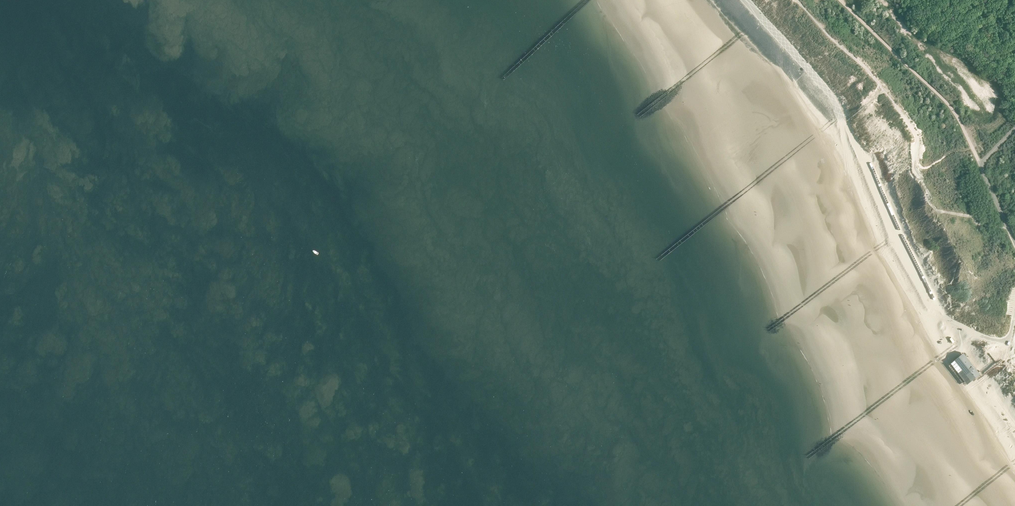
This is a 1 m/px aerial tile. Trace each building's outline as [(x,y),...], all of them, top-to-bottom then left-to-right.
[(971,380),(980,373),(963,353),(955,360),(971,380)]
